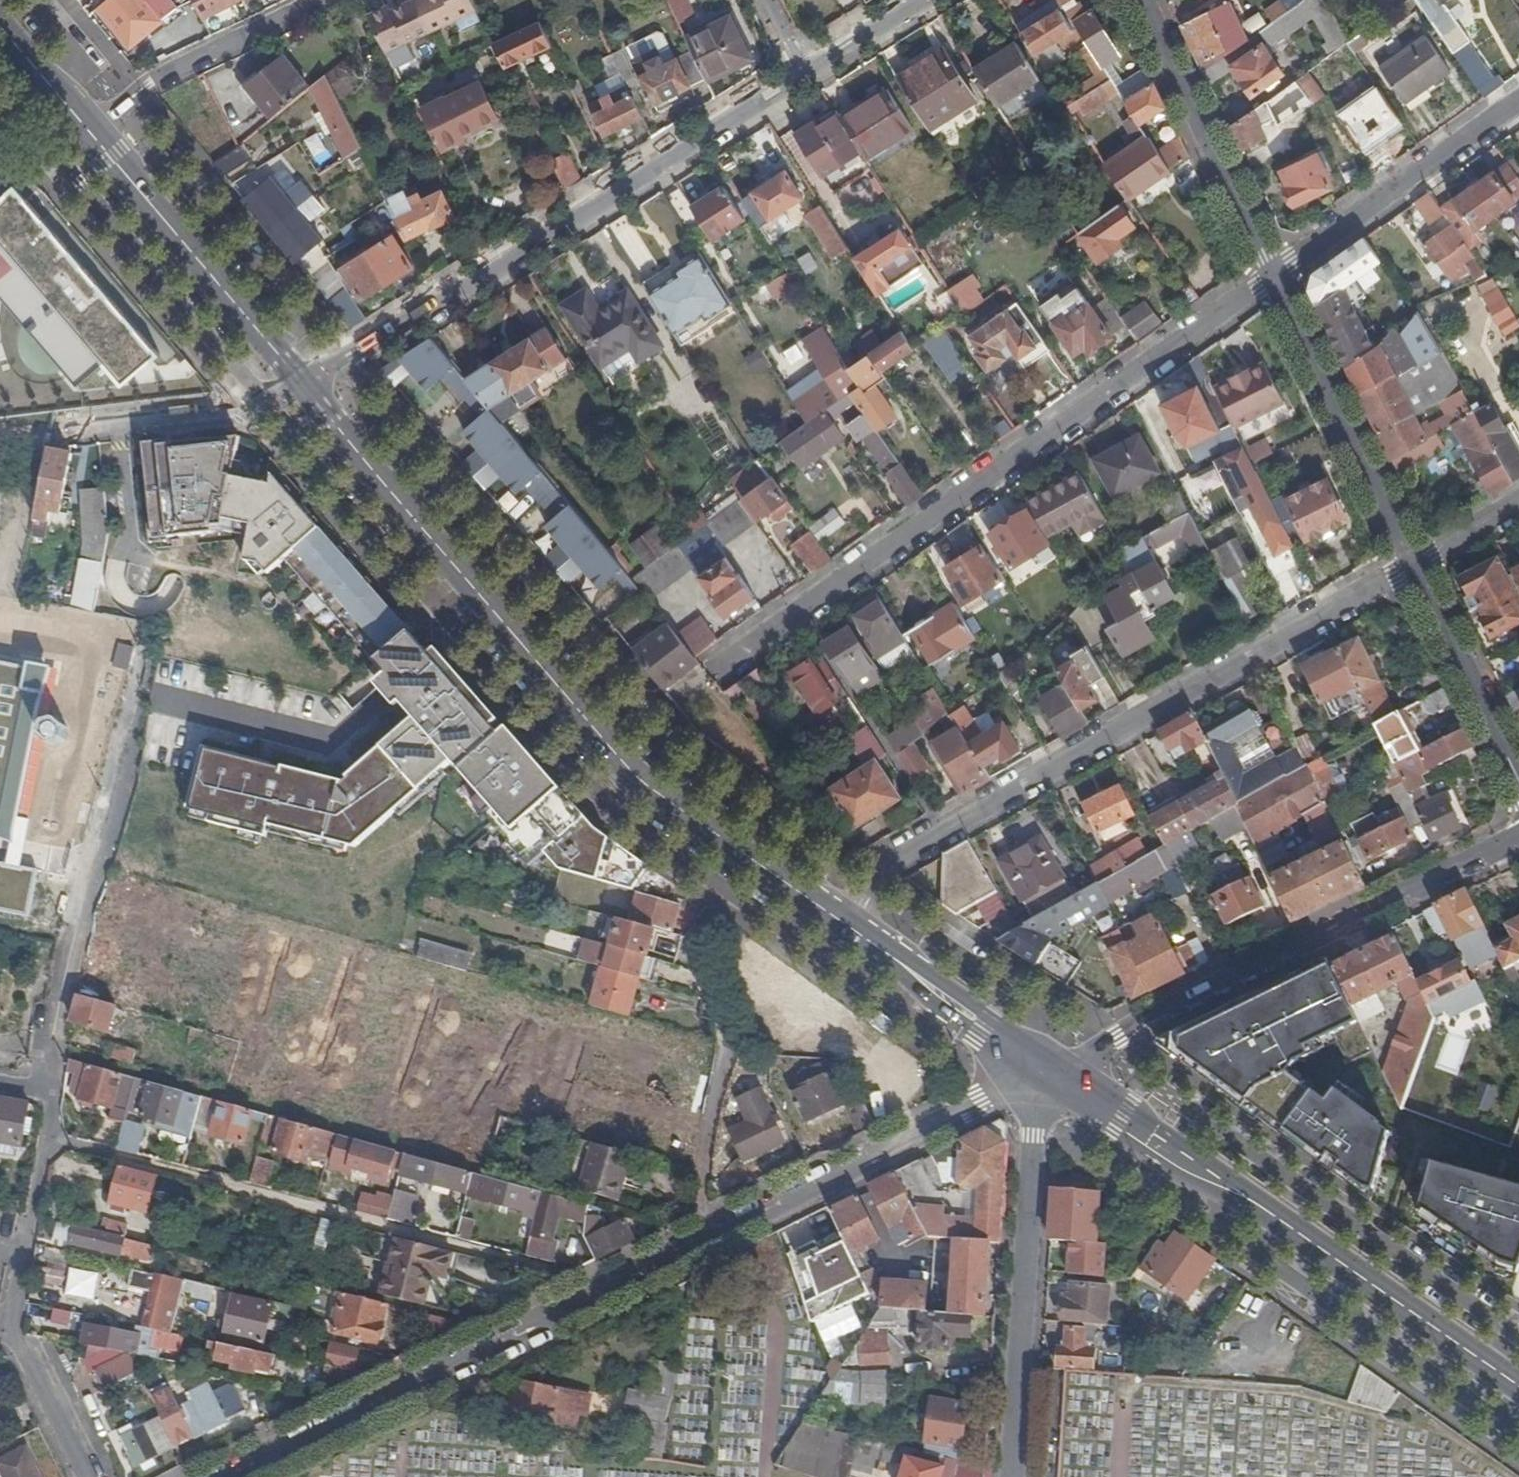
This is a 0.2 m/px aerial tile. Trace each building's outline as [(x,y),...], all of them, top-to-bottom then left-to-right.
[(102,10),(133,49),(164,24),(183,10),(196,3),(194,0),(114,0),(102,10)] [(434,35),(460,22),(467,36),(480,29),(479,27),(486,23),(475,0),(426,0),(419,3),(434,35)] [(682,28),(696,21),(687,0),(668,0),(682,28)] [(1062,2),(1067,10),(1072,6),(1070,3),(1074,0),(1061,0),(1062,2)] [(1327,5),(1324,0),(1309,0),(1287,15),(1274,24),(1279,32),(1286,33),(1327,5)] [(1433,22),(1451,10),(1446,3),(1449,0),(1418,0),(1433,22)] [(1064,14),(1068,11),(1067,10),(1062,2),(1020,29),(1049,75),(1068,62),(1058,45),(1075,34),(1064,14)] [(372,19),(390,57),(434,35),(419,3),(396,15),(393,9),(372,19)] [(1205,72),(1229,55),(1251,40),(1232,5),(1183,26),(1205,72)] [(1265,15),(1272,25),(1274,24),(1287,15),(1280,5),(1265,15)] [(133,49),(102,10),(97,14),(132,57),(142,50),(138,46),(133,49)] [(1124,59),(1095,13),(1076,25),(1091,48),(1105,71),(1124,59)] [(708,84),(709,85),(753,64),(733,22),(689,44),(694,56),(708,84)] [(543,26),(498,48),(509,70),(553,49),(543,26)] [(1349,44),(1351,43),(1346,35),(1339,40),(1344,48),(1349,44)] [(656,108),(708,84),(694,56),(678,63),(670,48),(666,38),(660,36),(628,51),(635,65),(656,108)] [(1452,72),(1428,37),(1382,69),(1407,104),(1452,72)] [(1317,51),(1324,62),(1343,49),(1336,39),(1317,51)] [(1332,72),(1357,54),(1349,44),(1344,48),(1343,49),(1324,62),(1299,80),(1316,105),(1341,87),(1332,72)] [(1205,72),(1211,84),(1235,68),(1254,97),(1285,76),(1265,46),(1237,65),(1229,55),(1205,72)] [(1020,47),(977,74),(1010,127),(1053,99),(1020,47)] [(1078,105),(1113,82),(1105,71),(1091,48),(1081,54),(1096,78),(1072,94),(1078,105)] [(900,81),(933,134),(979,105),(947,52),(900,81)] [(622,77),(628,90),(637,108),(643,105),(637,93),(639,86),(623,53),(613,58),(622,77)] [(622,77),(613,58),(605,62),(614,82),(622,77)] [(275,122),(312,92),(286,60),(261,81),(250,90),(259,102),(275,122)] [(329,79),(339,101),(362,90),(349,62),(329,79)] [(1486,100),(1502,89),(1484,63),(1469,74),(1486,100)] [(250,90),(261,81),(259,76),(243,89),(255,105),(259,102),(250,90)] [(313,92),(346,161),(363,150),(339,101),(329,79),(313,92)] [(1111,102),(1121,96),(1113,82),(1078,105),(1070,110),(1075,116),(1083,112),(1087,118),(1111,102)] [(501,123),(482,84),(440,105),(438,101),(424,107),(446,154),(467,144),(465,140),(501,123)] [(573,89),(578,100),(585,97),(580,86),(573,89)] [(1142,128),(1168,112),(1156,86),(1127,105),(1136,120),(1142,128)] [(407,92),(413,103),(419,101),(413,90),(407,92)] [(606,139),(643,122),(637,108),(628,90),(591,108),(606,139)] [(891,93),(843,122),(868,162),(916,133),(891,93)] [(1129,124),(1136,120),(1127,105),(1121,96),(1111,102),(1125,127),(1129,124)] [(1232,127),(1243,150),(1267,138),(1263,128),(1276,120),(1265,104),(1232,127)] [(1159,155),(1142,128),(1136,120),(1129,124),(1143,147),(1108,169),(1130,203),(1171,174),(1159,155)] [(1192,160),(1182,140),(1159,155),(1171,174),(1192,160)] [(255,160),(244,147),(241,150),(215,166),(226,179),(255,160)] [(298,266),(329,241),(315,224),(330,212),(282,151),(236,188),(298,266)] [(553,159),(567,188),(581,179),(568,152),(553,159)] [(1325,153),(1319,156),(1327,174),(1333,170),(1325,153)] [(1327,174),(1319,156),(1284,172),(1291,187),(1288,189),(1296,207),(1334,189),(1327,174)] [(599,160),(604,168),(609,165),(606,157),(599,160)] [(1513,236),(1518,232),(1518,228),(1507,210),(1517,203),(1516,201),(1518,199),(1518,179),(1509,165),(1477,188),(1498,216),(1513,236)] [(756,198),(746,204),(762,229),(806,202),(789,175),(754,196),(756,198)] [(396,218),(408,242),(433,229),(434,231),(456,221),(444,196),(424,205),(417,191),(405,196),(400,184),(383,192),(396,218)] [(14,187),(0,199),(0,295),(80,387),(107,363),(126,385),(160,355),(14,187)] [(1447,216),(1466,243),(1469,248),(1479,241),(1481,239),(1482,235),(1478,230),(1498,216),(1477,188),(1458,202),(1456,201),(1443,211),(1447,216)] [(725,190),(693,210),(713,243),(746,223),(725,190)] [(1431,227),(1447,216),(1443,211),(1431,194),(1415,204),(1431,227)] [(850,250),(820,203),(814,207),(818,213),(809,219),(835,260),(841,256),(850,250)] [(1135,210),(1130,203),(1081,238),(1101,265),(1123,250),(1118,243),(1121,240),(1132,233),(1136,230),(1127,217),(1135,210)] [(629,216),(611,224),(627,257),(645,248),(629,216)] [(1470,270),(1476,277),(1485,271),(1469,248),(1466,243),(1464,245),(1451,227),(1425,246),(1438,265),(1439,264),(1453,283),(1470,270)] [(857,261),(873,286),(879,283),(874,276),(879,273),(891,292),(927,269),(904,232),(886,243),(874,250),(857,261)] [(1134,236),(1132,233),(1121,240),(1124,243),(1128,244),(1134,239),(1134,236)] [(871,245),(874,250),(886,243),(882,238),(871,245)] [(1348,369),(1376,352),(1354,303),(1351,304),(1344,289),(1383,262),(1366,239),(1315,275),(1311,291),(1348,369)] [(370,256),(390,286),(414,270),(403,252),(397,257),(389,244),(370,256)] [(850,250),(841,256),(843,261),(853,255),(850,250)] [(365,303),(390,286),(370,256),(351,268),(359,281),(353,285),(365,303)] [(681,279),(651,297),(662,315),(676,337),(706,319),(709,324),(735,307),(703,258),(685,269),(688,274),(681,279)] [(345,271),(353,285),(359,281),(351,268),(345,271)] [(678,274),(681,279),(688,274),(685,269),(678,274)] [(792,291),(785,279),(770,288),(776,300),(792,291)] [(1466,297),(1454,301),(1459,312),(1481,302),(1498,294),(1494,287),(1490,288),(1488,283),(1466,297)] [(1494,287),(1498,294),(1505,290),(1501,283),(1494,287)] [(967,317),(975,311),(959,285),(950,291),(952,294),(967,317)] [(349,288),(331,300),(352,330),(369,318),(349,288)] [(955,311),(961,321),(967,317),(952,294),(942,300),(950,314),(955,311)] [(1498,294),(1481,302),(1490,317),(1485,320),(1489,328),(1494,325),(1497,330),(1503,327),(1509,337),(1518,332),(1498,294)] [(664,349),(630,295),(601,313),(589,295),(566,309),(603,368),(633,349),(641,362),(664,349)] [(1434,308),(1418,318),(1429,338),(1459,321),(1449,303),(1434,308)] [(1021,362),(1047,344),(1020,306),(972,339),(983,354),(978,357),(991,374),(1009,361),(1002,352),(1009,346),(1021,362)] [(1090,348),(1095,355),(1116,340),(1092,307),(1073,321),(1067,314),(1054,323),(1078,356),(1090,348)] [(1140,347),(1164,330),(1150,308),(1125,325),(1140,347)] [(1385,362),(1394,381),(1395,384),(1440,357),(1429,338),(1418,318),(1400,340),(1402,341),(1385,362)] [(520,407),(523,410),(542,398),(533,384),(569,362),(550,330),(492,365),(511,396),(520,407)] [(829,335),(826,331),(806,342),(809,347),(829,335)] [(958,368),(967,361),(947,332),(937,339),(958,368)] [(810,426),(852,397),(863,389),(851,371),(850,369),(829,335),(809,347),(825,371),(790,395),(810,426)] [(871,357),(884,375),(915,354),(904,335),(881,350),(871,357)] [(1348,369),(1345,372),(1359,402),(1394,381),(1385,362),(1402,341),(1400,340),(1392,335),(1381,349),(1376,352),(1348,369)] [(869,359),(871,357),(881,350),(872,336),(860,344),(869,359)] [(433,340),(383,372),(396,389),(412,375),(429,394),(457,369),(433,340)] [(1083,363),(1095,355),(1090,348),(1078,356),(1083,363)] [(769,367),(761,354),(748,362),(756,376),(769,367)] [(882,397),(894,388),(884,375),(871,357),(869,359),(859,365),(851,371),(863,389),(852,397),(866,416),(879,433),(897,419),(882,397)] [(1395,384),(1413,419),(1415,422),(1440,408),(1462,396),(1440,357),(1395,384)] [(1213,382),(1235,428),(1284,403),(1262,360),(1213,382)] [(578,376),(569,362),(533,384),(542,398),(578,376)] [(491,410),(503,424),(513,418),(510,413),(520,407),(511,396),(492,365),(467,381),(491,410)] [(1394,381),(1359,402),(1378,440),(1413,419),(1395,384),(1394,381)] [(1242,451),(1245,449),(1235,428),(1213,382),(1165,405),(1180,435),(1188,447),(1199,468),(1226,454),(1228,458),(1222,461),(1219,464),(1220,468),(1223,472),(1233,463),(1242,451)] [(1413,419),(1378,440),(1391,467),(1440,438),(1446,435),(1453,431),(1474,419),(1472,415),(1462,396),(1440,408),(1445,418),(1420,432),(1415,422),(1413,419)] [(850,429),(866,416),(852,397),(810,426),(784,444),(803,469),(845,440),(835,426),(844,419),(850,429)] [(513,418),(523,410),(520,407),(510,413),(513,418)] [(503,424),(491,410),(465,434),(481,453),(465,467),(486,492),(503,477),(519,496),(545,474),(503,424)] [(1513,487),(1518,484),(1518,442),(1513,430),(1504,433),(1492,411),(1481,417),(1478,411),(1472,415),(1474,419),(1513,487)] [(514,434),(531,427),(526,413),(509,420),(514,434)] [(911,507),(926,497),(879,433),(866,416),(850,429),(849,429),(856,439),(859,443),(865,438),(885,465),(882,467),(911,507)] [(1472,465),(1492,499),(1513,487),(1474,419),(1453,431),(1472,465)] [(1453,431),(1446,435),(1466,469),(1472,465),(1453,431)] [(1159,474),(1142,437),(1096,459),(1113,496),(1159,474)] [(1440,438),(1391,467),(1397,479),(1447,451),(1440,438)] [(236,479),(241,445),(217,448),(217,442),(146,450),(157,542),(216,535),(216,529),(227,528),(226,522),(249,527),(245,533),(247,563),(263,563),(272,573),(289,558),(376,661),(411,632),(289,487),(297,481),(276,456),(272,483),(236,479)] [(1245,461),(1249,457),(1245,449),(1242,451),(1233,463),(1223,472),(1226,479),(1245,461)] [(745,501),(772,482),(758,463),(756,464),(749,451),(741,457),(744,461),(726,474),(739,492),(745,501)] [(1266,451),(1246,461),(1252,474),(1272,463),(1266,451)] [(73,457),(51,452),(34,539),(47,541),(49,533),(52,514),(69,517),(72,500),(65,499),(73,457)] [(1226,479),(1221,483),(1233,507),(1243,502),(1250,515),(1268,505),(1252,474),(1246,461),(1245,461),(1226,479)] [(1108,521),(1083,476),(1042,497),(1059,529),(1059,530),(1074,523),(1080,537),(1108,521)] [(741,504),(757,525),(771,515),(778,523),(795,511),(772,482),(745,501),(741,504)] [(1270,509),(1282,534),(1292,554),(1345,527),(1326,487),(1286,506),(1284,503),(1270,509)] [(110,530),(105,491),(84,493),(90,544),(77,611),(95,614),(110,530)] [(710,526),(741,504),(745,501),(739,492),(704,517),(710,526)] [(1184,502),(1180,494),(1164,506),(1168,516),(1184,502)] [(1042,497),(1030,503),(1048,535),(1059,529),(1042,497)] [(1172,523),(1188,510),(1184,502),(1168,516),(1172,523)] [(724,548),(757,525),(741,504),(710,526),(708,528),(724,548)] [(1268,505),(1250,515),(1263,544),(1282,534),(1270,509),(1268,505)] [(600,541),(571,506),(548,527),(564,546),(547,561),(569,586),(586,571),(602,590),(624,570),(610,553),(600,541)] [(898,517),(903,513),(899,507),(894,512),(898,517)] [(822,541),(846,522),(836,510),(812,528),(822,541)] [(1047,564),(1059,557),(1058,554),(1029,513),(991,537),(1010,573),(1040,553),(1047,564)] [(65,536),(69,517),(52,514),(49,533),(65,536)] [(696,537),(708,528),(710,526),(704,517),(703,514),(689,525),(696,537)] [(618,526),(600,541),(610,553),(618,546),(627,538),(618,526)] [(1205,552),(1192,527),(1174,537),(1187,561),(1205,552)] [(680,548),(696,569),(702,578),(727,561),(724,548),(708,528),(696,537),(680,548)] [(649,571),(674,552),(658,531),(633,549),(649,571)] [(795,548),(816,575),(834,562),(813,534),(795,548)] [(624,570),(629,577),(634,573),(620,555),(623,553),(618,546),(610,553),(624,570)] [(1232,546),(1209,558),(1244,626),(1267,614),(1232,546)] [(633,582),(650,602),(696,569),(680,548),(674,552),(649,571),(633,582)] [(965,607),(981,596),(1004,582),(984,548),(949,569),(961,589),(956,592),(965,607)] [(1137,560),(1126,566),(1134,581),(1153,615),(1174,604),(1154,568),(1145,573),(1137,560)] [(740,577),(727,561),(702,578),(714,595),(713,596),(729,619),(757,599),(741,576),(740,577)] [(1465,607),(1471,619),(1513,598),(1508,587),(1498,569),(1462,586),(1471,604),(1465,607)] [(175,604),(181,576),(165,572),(159,600),(175,604)] [(1153,615),(1134,581),(1119,588),(1122,595),(1104,604),(1118,629),(1107,635),(1123,663),(1153,646),(1145,629),(1156,622),(1153,615)] [(1513,598),(1518,596),(1518,592),(1515,585),(1508,587),(1513,598)] [(987,605),(981,596),(965,607),(970,615),(987,605)] [(1471,619),(1477,631),(1483,628),(1491,646),(1518,632),(1518,611),(1513,598),(1471,619)] [(865,639),(877,659),(907,641),(882,602),(858,617),(870,636),(865,639)] [(936,665),(977,639),(957,606),(915,633),(936,665)] [(1088,606),(1072,614),(1089,647),(1104,639),(1088,606)] [(685,634),(701,657),(722,641),(706,619),(685,634)] [(634,652),(665,691),(701,663),(698,659),(669,625),(634,652)] [(827,644),(861,698),(881,685),(882,677),(877,671),(877,669),(852,629),(827,644)] [(206,748),(190,811),(213,816),(211,824),(269,839),(272,827),(358,849),(455,763),(482,794),(475,800),(533,868),(548,854),(560,872),(634,891),(650,869),(599,831),(525,748),(518,755),(411,632),(376,661),(387,676),(381,681),(415,719),(345,783),(206,748)] [(1357,646),(1338,656),(1339,658),(1356,693),(1364,709),(1375,733),(1394,722),(1357,646)] [(1104,684),(1086,653),(1071,661),(1075,667),(1056,678),(1065,691),(1079,716),(1081,716),(1098,705),(1091,693),(1104,684)] [(1356,693),(1339,658),(1301,677),(1318,712),(1356,693)] [(51,670),(0,659),(0,905),(30,912),(38,872),(21,868),(31,820),(19,817),(51,670)] [(833,705),(847,696),(825,661),(815,667),(810,659),(787,673),(829,730),(844,720),(833,705)] [(758,671),(726,694),(737,708),(769,686),(758,671)] [(1023,694),(1013,677),(999,687),(1009,703),(1023,694)] [(1079,716),(1065,691),(1040,706),(1063,744),(1088,730),(1081,716),(1079,716)] [(1454,710),(1446,693),(1421,707),(1425,717),(1434,720),(1454,710)] [(1513,718),(1518,715),(1518,697),(1506,703),(1513,718)] [(915,718),(924,732),(948,709),(943,701),(915,718)] [(856,732),(867,726),(852,702),(842,709),(852,724),(856,732)] [(1365,739),(1375,733),(1364,709),(1353,715),(1365,739)] [(962,715),(950,724),(952,727),(965,719),(962,715)] [(1306,773),(1286,733),(1264,746),(1246,715),(1245,715),(1200,741),(1205,751),(1221,783),(1236,813),(1306,773)] [(886,736),(898,755),(911,740),(924,732),(915,718),(886,736)] [(952,727),(957,735),(982,775),(999,764),(1002,767),(1019,757),(1002,730),(980,744),(965,719),(952,727)] [(1400,719),(1394,722),(1375,733),(1394,772),(1410,765),(1420,759),(1400,719)] [(1200,741),(1192,723),(1160,741),(1173,769),(1205,751),(1200,741)] [(848,738),(856,732),(852,724),(843,730),(848,738)] [(950,724),(940,733),(945,742),(957,735),(952,727),(950,724)] [(876,762),(885,757),(879,744),(868,728),(849,741),(866,768),(830,791),(854,828),(899,800),(876,762)] [(934,749),(963,796),(987,783),(982,775),(957,735),(945,742),(934,749)] [(1475,754),(1466,736),(1420,759),(1429,777),(1475,754)] [(928,753),(958,799),(963,796),(934,749),(928,753)] [(904,766),(900,770),(910,785),(925,776),(913,758),(904,766)] [(1410,765),(1394,772),(1405,794),(1409,802),(1424,795),(1410,765)] [(1320,766),(1306,773),(1324,811),(1338,805),(1320,766)] [(1324,811),(1306,773),(1236,813),(1255,851),(1278,838),(1304,823),(1317,851),(1338,841),(1324,811)] [(1232,816),(1236,813),(1221,783),(1216,786),(1219,791),(1181,813),(1177,807),(1149,823),(1166,853),(1168,852),(1232,816)] [(1409,802),(1405,794),(1390,802),(1398,817),(1413,810),(1409,802)] [(1149,823),(1144,815),(1133,820),(1122,797),(1084,815),(1095,842),(1109,836),(1122,830),(1133,824),(1146,843),(1104,867),(1106,869),(1114,883),(1166,853),(1149,823)] [(1424,833),(1432,849),(1462,834),(1449,808),(1434,815),(1439,826),(1424,833)] [(1413,810),(1398,817),(1376,828),(1374,822),(1351,832),(1368,868),(1413,846),(1409,839),(1424,831),(1419,823),(1413,810)] [(1439,826),(1434,815),(1419,823),(1424,831),(1424,833),(1439,826)] [(1234,816),(1233,817),(1168,854),(1180,878),(1246,840),(1234,816)] [(1233,817),(1232,816),(1168,852),(1168,854),(1233,817)] [(1122,830),(1109,836),(1112,842),(1114,843),(1124,838),(1125,836),(1122,830)] [(1278,838),(1255,851),(1271,887),(1296,876),(1293,870),(1278,838)] [(996,893),(967,842),(958,846),(985,898),(996,893)] [(985,898),(958,846),(943,854),(942,905),(956,915),(985,898)] [(1034,928),(1072,907),(1062,889),(1064,888),(1041,847),(999,871),(1023,911),(1024,911),(1034,928)] [(1296,876),(1271,887),(1290,923),(1366,885),(1344,851),(1317,865),(1314,859),(1305,863),(1308,870),(1303,872),(1301,866),(1293,870),(1296,876)] [(1168,854),(1168,852),(1166,853),(1114,883),(1097,893),(1106,913),(1161,883),(1174,909),(1191,900),(1180,878),(1168,854)] [(1104,867),(1089,877),(1097,893),(1114,883),(1106,869),(1104,867)] [(1249,885),(1213,903),(1227,934),(1264,915),(1249,885)] [(1106,913),(1097,893),(1072,907),(1034,928),(1004,946),(1031,960),(1068,939),(1092,926),(1108,916),(1106,913)] [(632,923),(657,930),(673,935),(680,906),(640,894),(632,923)] [(1491,949),(1467,896),(1437,912),(1449,936),(1454,946),(1466,940),(1471,938),(1473,943),(1481,960),(1481,961),(1495,990),(1499,980),(1505,977),(1491,949)] [(1157,912),(1115,929),(1125,952),(1147,991),(1211,961),(1198,937),(1174,948),(1157,912)] [(1449,936),(1437,912),(1423,919),(1434,939),(1439,940),(1449,936)] [(1115,929),(1108,916),(1092,926),(1105,951),(1109,961),(1125,952),(1115,929)] [(647,958),(648,958),(657,930),(632,923),(620,920),(612,949),(647,958)] [(1105,951),(1092,926),(1068,939),(1081,965),(1105,951)] [(1491,949),(1505,977),(1516,1001),(1518,1000),(1518,983),(1514,973),(1518,970),(1518,926),(1506,932),(1508,935),(1503,938),(1505,942),(1491,949)] [(1417,990),(1390,935),(1365,947),(1369,956),(1355,963),(1351,954),(1326,962),(1353,1009),(1361,1023),(1384,1011),(1376,993),(1395,984),(1406,1009),(1411,1007),(1383,1081),(1401,1118),(1434,1025),(1417,990)] [(640,979),(649,982),(651,976),(642,974),(647,958),(612,949),(590,942),(583,964),(602,969),(640,979)] [(419,958),(467,972),(471,957),(424,944),(419,958)] [(1147,991),(1125,952),(1109,961),(1125,993),(1120,994),(1125,1002),(1147,991)] [(1326,962),(1153,1043),(1277,1130),(1310,1086),(1285,1068),(1327,1046),(1323,1040),(1333,1037),(1347,1062),(1375,1049),(1361,1023),(1353,1009),(1326,962)] [(1460,968),(1417,990),(1434,1025),(1478,1041),(1470,1063),(1478,1066),(1495,1024),(1487,1009),(1478,1031),(1446,1019),(1444,1015),(1439,1005),(1447,1001),(1449,1006),(1455,1003),(1453,998),(1470,990),(1460,968)] [(616,1014),(629,1018),(636,997),(630,995),(633,984),(639,985),(640,979),(602,969),(591,1007),(616,1014)] [(630,995),(636,997),(639,985),(633,984),(630,995)] [(82,996),(74,1023),(110,1033),(118,1007),(82,996)] [(1451,1009),(1449,1006),(1447,1001),(1439,1005),(1444,1015),(1447,1013),(1451,1009)] [(112,1045),(108,1059),(134,1066),(138,1052),(112,1045)] [(108,1061),(133,1068),(134,1066),(108,1059),(108,1061)] [(71,1061),(69,1076),(76,1078),(73,1095),(83,1102),(113,1110),(110,1121),(126,1125),(129,1112),(138,1082),(138,1081),(130,1078),(71,1061)] [(833,1067),(826,1064),(796,1078),(801,1089),(791,1094),(806,1125),(823,1117),(825,1122),(832,1119),(829,1114),(845,1106),(830,1076),(836,1073),(833,1067)] [(138,1082),(129,1112),(134,1114),(139,1115),(146,1092),(150,1093),(152,1086),(138,1082)] [(159,1129),(193,1138),(195,1133),(202,1108),(204,1099),(153,1085),(152,1086),(150,1093),(142,1118),(160,1123),(159,1129)] [(1310,1086),(1277,1130),(1371,1198),(1390,1130),(1333,1085),(1324,1097),(1310,1086)] [(790,1145),(766,1089),(743,1098),(753,1124),(734,1132),(746,1162),(790,1145)] [(859,1096),(856,1090),(851,1092),(854,1099),(859,1096)] [(230,1106),(204,1099),(202,1108),(220,1113),(213,1138),(245,1148),(252,1122),(268,1127),(270,1118),(230,1106)] [(31,1105),(0,1100),(0,1144),(23,1148),(31,1105)] [(859,1130),(872,1123),(864,1106),(851,1112),(859,1130)] [(220,1113),(202,1108),(195,1133),(213,1138),(220,1113)] [(129,1112),(126,1125),(130,1126),(134,1114),(129,1112)] [(310,1157),(328,1163),(336,1136),(270,1118),(268,1127),(282,1131),(276,1153),(275,1156),(308,1165),(310,1157)] [(1002,1123),(986,1131),(1007,1145),(1008,1128),(1002,1123)] [(126,1125),(118,1151),(139,1156),(146,1130),(130,1126),(126,1125)] [(261,1149),(276,1153),(282,1131),(268,1127),(261,1149)] [(986,1131),(947,1150),(949,1154),(960,1155),(958,1190),(979,1192),(976,1236),(969,1236),(969,1243),(990,1243),(1000,1244),(1007,1145),(986,1131)] [(397,1154),(340,1138),(333,1163),(373,1175),(372,1179),(389,1183),(397,1154)] [(620,1203),(633,1157),(595,1146),(581,1192),(620,1203)] [(471,1193),(475,1175),(406,1156),(401,1173),(471,1193)] [(259,1158),(252,1185),(273,1191),(278,1164),(259,1158)] [(1430,1163),(1409,1228),(1518,1301),(1518,1186),(1430,1163)] [(915,1166),(895,1175),(912,1210),(931,1201),(915,1166)] [(159,1177),(122,1167),(112,1203),(123,1207),(122,1211),(126,1213),(128,1208),(149,1214),(159,1177)] [(560,1216),(588,1224),(589,1217),(591,1208),(485,1178),(475,1175),(471,1193),(469,1198),(526,1213),(525,1217),(537,1221),(533,1235),(553,1240),(560,1216)] [(895,1175),(868,1189),(898,1249),(924,1235),(912,1210),(895,1175)] [(1056,1175),(1051,1243),(1071,1244),(1096,1246),(1100,1194),(1095,1194),(1096,1183),(1080,1182),(1081,1177),(1056,1175)] [(393,1205),(389,1221),(413,1228),(421,1199),(396,1192),(393,1205)] [(361,1213),(389,1221),(393,1205),(365,1197),(361,1213)] [(846,1244),(857,1265),(866,1260),(864,1254),(868,1252),(866,1248),(879,1241),(859,1200),(831,1214),(844,1239),(846,1244)] [(912,1210),(924,1235),(927,1240),(956,1242),(963,1242),(963,1226),(943,1226),(931,1201),(912,1210)] [(589,1217),(602,1218),(603,1211),(591,1208),(589,1217)] [(586,1238),(597,1262),(635,1243),(625,1224),(604,1234),(602,1218),(589,1217),(588,1224),(586,1238)] [(321,1220),(316,1250),(327,1252),(333,1222),(321,1220)] [(457,1239),(472,1242),(476,1224),(463,1220),(457,1239)] [(107,1236),(51,1222),(47,1245),(59,1248),(61,1242),(121,1259),(122,1257),(149,1264),(153,1248),(127,1241),(107,1236)] [(108,1230),(107,1236),(127,1241),(130,1229),(105,1222),(103,1228),(108,1230)] [(527,1257),(551,1263),(557,1241),(553,1240),(533,1235),(527,1257)] [(1188,1302),(1191,1296),(1196,1290),(1215,1263),(1178,1237),(1169,1250),(1159,1242),(1141,1269),(1188,1302)] [(569,1251),(579,1271),(597,1262),(586,1238),(578,1241),(580,1246),(569,1251)] [(381,1296),(427,1308),(431,1291),(429,1290),(432,1276),(434,1276),(449,1280),(456,1254),(453,1253),(398,1239),(392,1263),(390,1262),(381,1296)] [(795,1269),(846,1244),(844,1239),(820,1250),(819,1243),(790,1257),(795,1269)] [(969,1243),(963,1242),(956,1242),(952,1317),(972,1318),(985,1319),(990,1243),(969,1243)] [(872,1295),(868,1288),(862,1276),(857,1265),(846,1244),(795,1269),(813,1325),(872,1295)] [(1071,1244),(1069,1277),(1104,1280),(1107,1246),(1096,1246),(1071,1244)] [(455,1281),(462,1256),(456,1254),(449,1280),(455,1281)] [(186,1283),(134,1270),(129,1290),(152,1295),(145,1331),(156,1333),(173,1337),(186,1283)] [(872,1271),(862,1276),(868,1288),(878,1284),(872,1271)] [(924,1315),(925,1315),(927,1288),(883,1284),(880,1312),(913,1314),(924,1315)] [(217,1290),(198,1286),(194,1300),(213,1304),(217,1290)] [(1108,1325),(1111,1290),(1072,1287),(1072,1303),(1065,1303),(1065,1322),(1108,1325)] [(1196,1290),(1191,1296),(1196,1300),(1201,1293),(1196,1290)] [(391,1306),(338,1294),(337,1299),(343,1301),(339,1317),(338,1321),(334,1335),(381,1346),(382,1344),(387,1342),(390,1331),(386,1327),(391,1306)] [(235,1299),(230,1319),(228,1326),(226,1338),(265,1347),(274,1308),(235,1299)] [(913,1314),(880,1312),(872,1325),(897,1326),(897,1332),(896,1340),(912,1341),(913,1330),(913,1314)] [(75,1329),(77,1318),(55,1314),(52,1325),(75,1329)] [(445,1338),(469,1326),(423,1314),(418,1330),(445,1338)] [(952,1317),(932,1315),(925,1315),(924,1315),(921,1351),(949,1353),(949,1352),(951,1338),(957,1338),(972,1340),(972,1335),(974,1335),(976,1333),(977,1325),(974,1322),(973,1322),(972,1318),(952,1317)] [(145,1331),(140,1330),(137,1339),(88,1329),(84,1347),(132,1356),(150,1360),(156,1333),(145,1331)] [(1095,1370),(1097,1352),(1092,1351),(1092,1344),(1085,1344),(1086,1331),(1070,1330),(1068,1350),(1061,1350),(1060,1367),(1095,1370)] [(173,1337),(156,1333),(150,1360),(178,1366),(184,1339),(173,1337)] [(865,1335),(844,1367),(887,1367),(890,1337),(865,1335)] [(327,1368),(357,1374),(363,1348),(333,1341),(327,1368)] [(279,1365),(280,1358),(211,1345),(209,1351),(221,1353),(219,1363),(237,1367),(236,1372),(251,1375),(252,1370),(256,1371),(271,1374),(273,1364),(279,1365)] [(127,1382),(119,1365),(91,1377),(100,1395),(127,1382)] [(661,1457),(677,1369),(660,1365),(653,1399),(631,1394),(626,1417),(641,1421),(634,1456),(661,1457)] [(1387,1414),(1402,1394),(1362,1366),(1350,1403),(1387,1414)] [(349,1385),(366,1377),(327,1368),(324,1382),(349,1385)] [(839,1374),(832,1384),(860,1387),(861,1374),(839,1374)] [(861,1374),(860,1387),(884,1388),(885,1375),(861,1374)] [(580,1418),(583,1399),(512,1383),(504,1419),(576,1435),(580,1418)] [(860,1387),(832,1384),(818,1406),(885,1410),(886,1388),(884,1388),(860,1387)] [(164,1421),(178,1450),(228,1425),(228,1424),(246,1415),(234,1391),(229,1390),(215,1397),(210,1388),(176,1405),(179,1412),(167,1418),(157,1397),(153,1399),(164,1421)] [(590,1401),(583,1399),(580,1418),(587,1419),(590,1401)] [(926,1454),(960,1462),(962,1450),(963,1450),(969,1407),(933,1402),(926,1454)] [(137,1470),(178,1450),(164,1421),(122,1441),(137,1470)] [(776,1469),(801,1476),(852,1476),(854,1469),(856,1461),(857,1459),(813,1450),(819,1429),(805,1426),(776,1469)] [(961,1462),(960,1462),(926,1454),(819,1429),(813,1450),(857,1459),(858,1454),(876,1458),(907,1465),(908,1460),(945,1469),(943,1476),(957,1476),(961,1462)] [(28,1451),(0,1465),(0,1469),(4,1476),(41,1476),(28,1451)] [(856,1461),(854,1469),(873,1473),(876,1458),(858,1454),(857,1459),(856,1461)] [(945,1469),(908,1460),(907,1465),(904,1476),(943,1476),(945,1469)] [(986,1468),(961,1462),(957,1476),(986,1476),(986,1468)]
